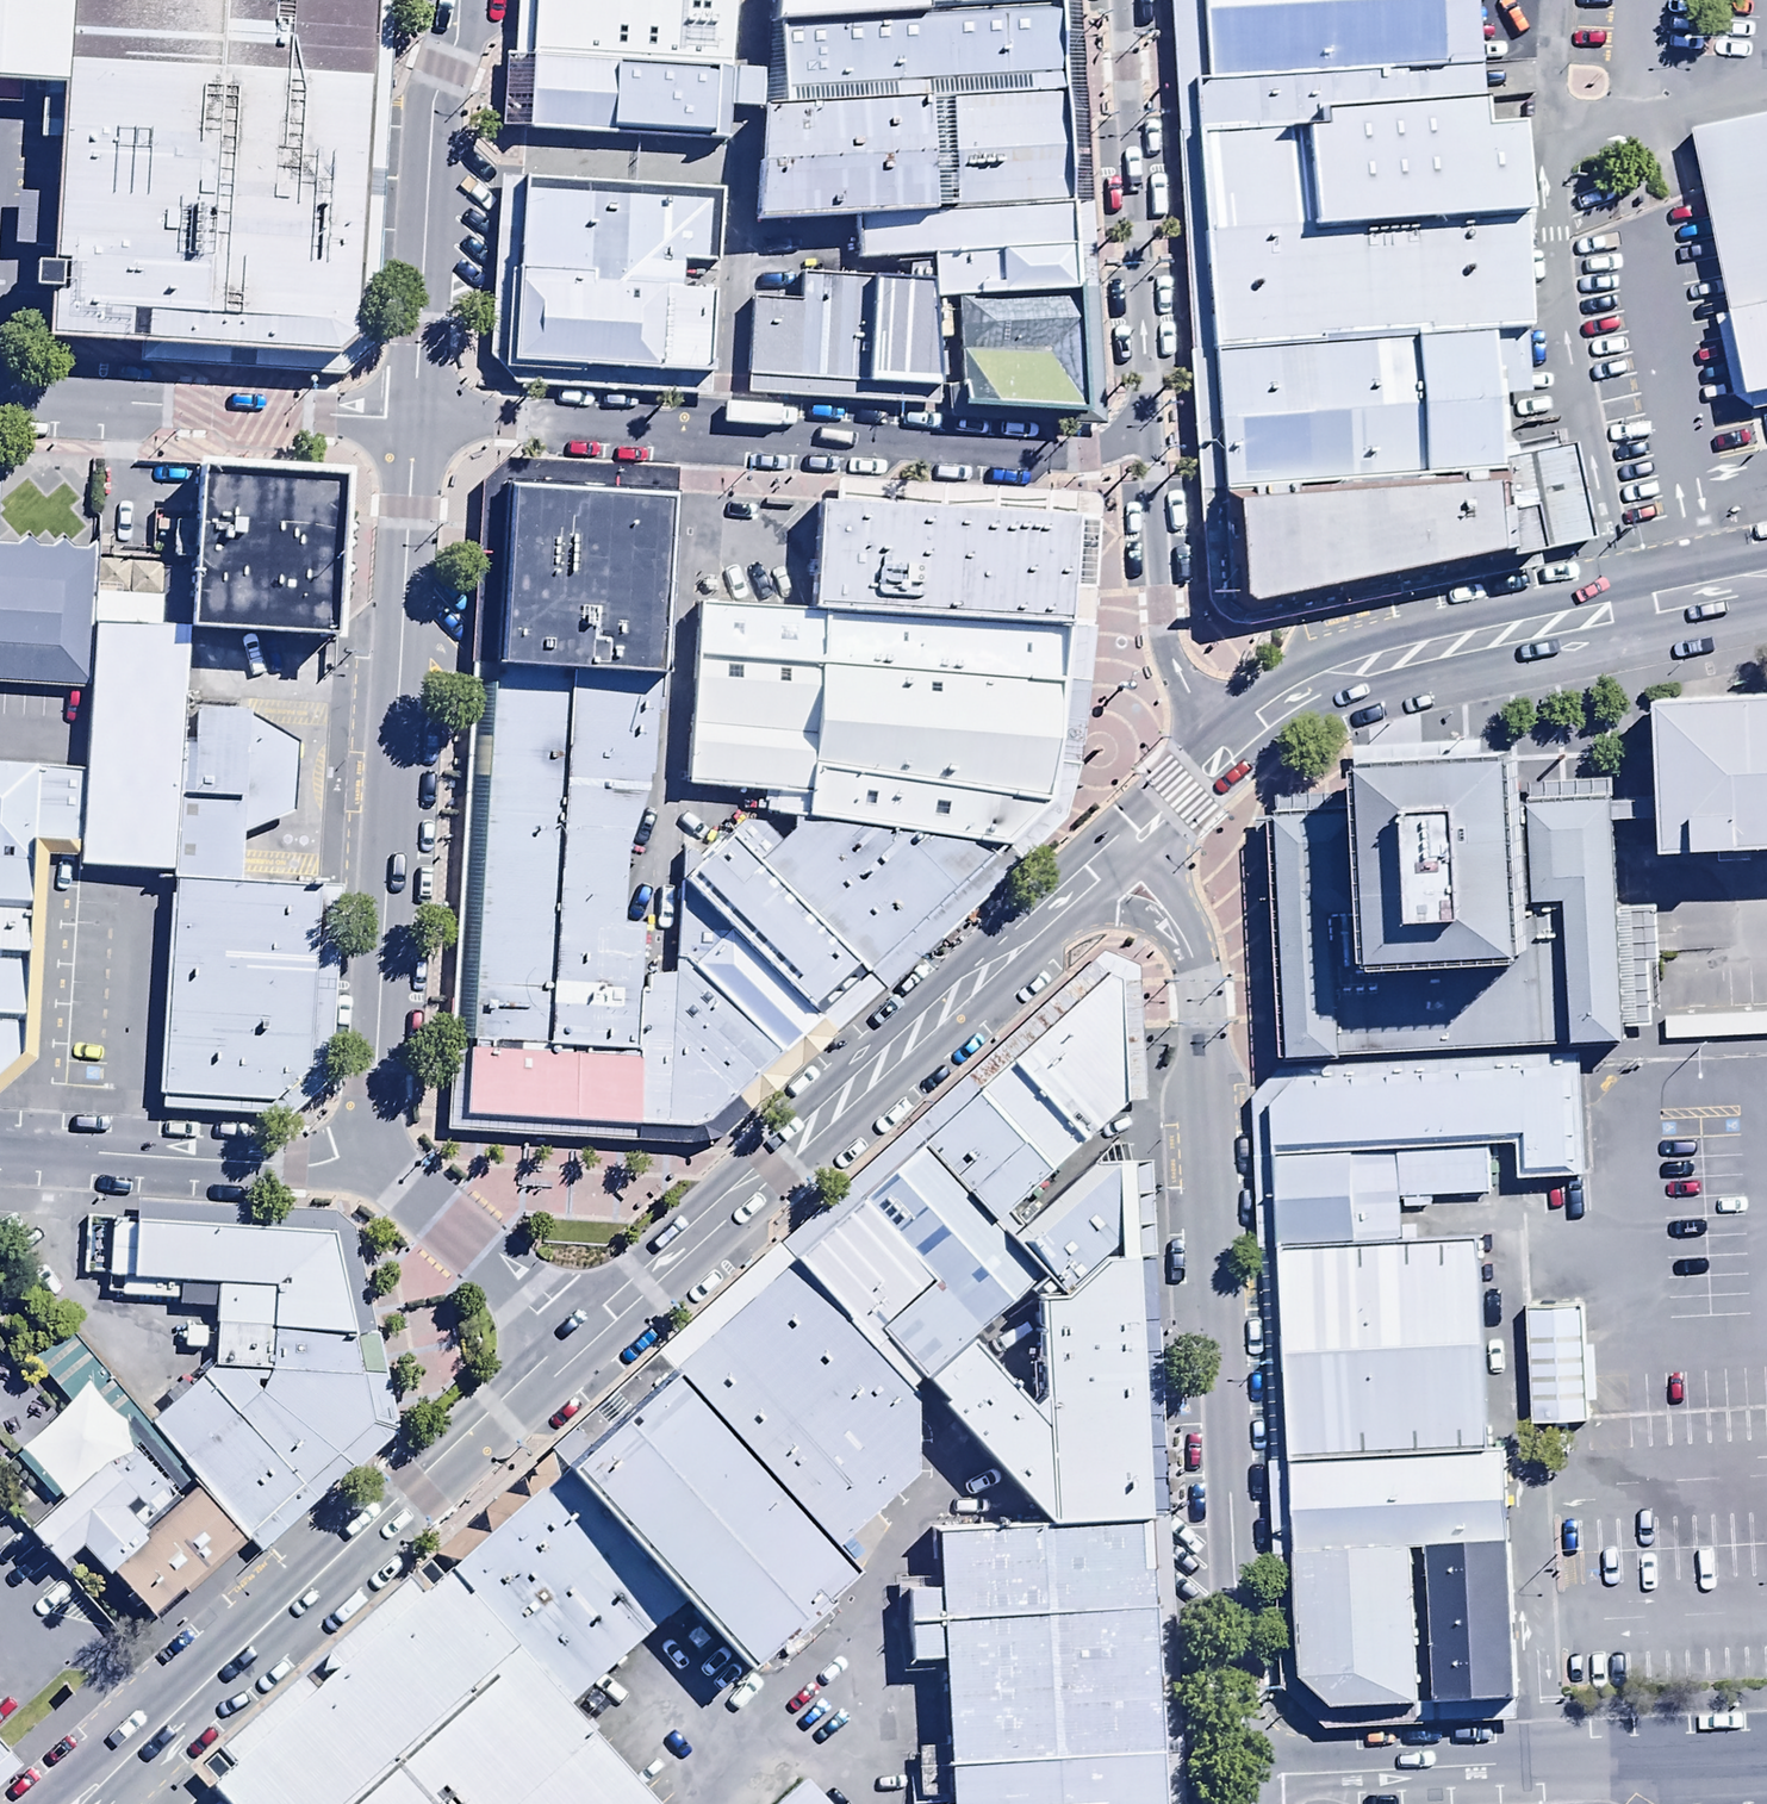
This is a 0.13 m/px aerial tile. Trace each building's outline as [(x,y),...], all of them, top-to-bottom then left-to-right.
[(72,0),(0,0),(0,92),(65,96),(68,54),(72,0)] [(378,71),(383,0),(72,0),(68,54),(378,71)] [(738,0),(526,0),(520,64),(728,84),(738,0)] [(757,94),(929,85),(1058,72),(1055,0),(762,0),(757,94)] [(1192,126),(1479,108),(1472,0),(1184,0),(1192,126)] [(378,71),(68,54),(65,96),(48,344),(339,361),(360,335),(378,71)] [(728,84),(520,64),(510,176),(723,184),(728,84)] [(929,85),(938,206),(1064,193),(1058,72),(929,85)] [(938,206),(929,85),(757,94),(749,223),(856,215),(938,206)] [(1675,116),(1730,377),(1766,370),(1766,97),(1675,116)] [(1483,321),(1524,317),(1517,107),(1479,108),(1192,126),(1202,346),(1483,321)] [(723,184),(510,176),(496,372),(711,382),(723,184)] [(956,288),(1077,285),(1064,193),(938,206),(856,215),(860,286),(956,288)] [(960,409),(956,288),(860,286),(749,285),(745,396),(853,404),(960,409)] [(956,288),(960,409),(1085,410),(1077,285),(956,288)] [(1214,491),(1493,462),(1483,321),(1202,346),(1214,491)] [(1493,462),(1214,491),(1221,618),(1586,535),(1568,444),(1493,462)] [(0,453),(0,683),(92,688),(97,592),(100,549),(3,544),(8,454),(0,453)] [(195,620),(338,629),(348,473),(205,463),(197,598),(195,620)] [(490,682),(663,695),(674,486),(498,475),(490,682)] [(809,614),(1088,633),(1092,592),(1099,506),(813,490),(809,614)] [(197,598),(97,592),(92,688),(87,773),(82,865),(179,870),(186,689),(195,620),(197,598)] [(1088,633),(809,614),(702,610),(690,799),(782,809),(1030,855),(1077,809),(1088,633)] [(472,1041),(646,1049),(653,922),(663,695),(490,682),(472,1041)] [(247,873),(248,833),(254,692),(186,689),(179,870),(247,873)] [(302,739),(254,692),(248,833),(300,815),(302,739)] [(1693,860),(1766,856),(1766,711),(1685,716),(1693,860)] [(39,863),(82,865),(87,773),(0,768),(0,861),(39,863)] [(1279,882),(1288,1058),(1637,1040),(1624,793),(1473,801),(1275,811),(1279,882)] [(1030,855),(782,809),(744,847),(886,993),(1030,855)] [(886,993),(744,847),(653,922),(802,1073),(886,993)] [(0,861),(0,1087),(30,1052),(39,863),(0,861)] [(247,873),(179,870),(164,1106),(275,1112),(321,1072),(330,876),(247,873)] [(802,1073),(653,922),(646,1049),(640,1159),(710,1160),(802,1073)] [(1099,1150),(1134,1119),(1130,975),(1016,1060),(1099,1150)] [(646,1049),(472,1041),(466,1146),(640,1159),(646,1049)] [(1294,1265),(1441,1257),(1439,1208),(1520,1204),(1605,1200),(1597,1050),(1285,1065),(1290,1159),(1294,1265)] [(1099,1150),(1016,1060),(925,1137),(1007,1225),(1099,1150)] [(1007,1225),(925,1137),(790,1267),(917,1412),(937,1394),(984,1351),(1042,1298),(1059,1282),(1018,1237),(1007,1225)] [(1111,1251),(1148,1271),(1146,1171),(1113,1155),(1018,1237),(1059,1282),(1111,1251)] [(366,1332),(349,1226),(137,1223),(136,1284),(224,1285),(223,1328),(366,1332)] [(1045,1520),(1160,1517),(1148,1271),(1111,1251),(1059,1282),(1042,1298),(1040,1414),(984,1351),(937,1394),(1045,1520)] [(1304,1467),(1520,1456),(1510,1253),(1441,1257),(1294,1265),(1304,1467)] [(917,1412),(790,1267),(675,1367),(850,1568),(965,1467),(917,1412)] [(1599,1319),(1547,1321),(1552,1427),(1605,1424),(1599,1319)] [(223,1328),(220,1372),(373,1374),(366,1332),(223,1328)] [(554,1472),(687,1624),(729,1672),(850,1568),(675,1367),(554,1472)] [(378,1426),(373,1374),(220,1372),(153,1421),(205,1479),(255,1536),(378,1426)] [(87,1535),(110,1562),(205,1479),(153,1421),(112,1374),(26,1449),(66,1494),(29,1527),(58,1561),(87,1535)] [(1520,1456),(1304,1467),(1319,1715),(1522,1704),(1520,1456)] [(446,1566),(579,1718),(687,1624),(554,1472),(446,1566)] [(160,1618),(255,1536),(205,1479),(110,1562),(160,1618)] [(916,1626),(1165,1617),(1160,1517),(1045,1520),(943,1526),(945,1586),(913,1587),(916,1626)] [(579,1718),(446,1566),(202,1777),(226,1803),(654,1803),(579,1718)] [(962,1771),(1172,1765),(1165,1617),(916,1626),(919,1673),(959,1672),(962,1771)] [(30,1771),(0,1738),(0,1798),(30,1771)] [(962,1771),(963,1803),(1174,1803),(1172,1765),(962,1771)] [(791,1803),(826,1803),(809,1786),(791,1803)]
